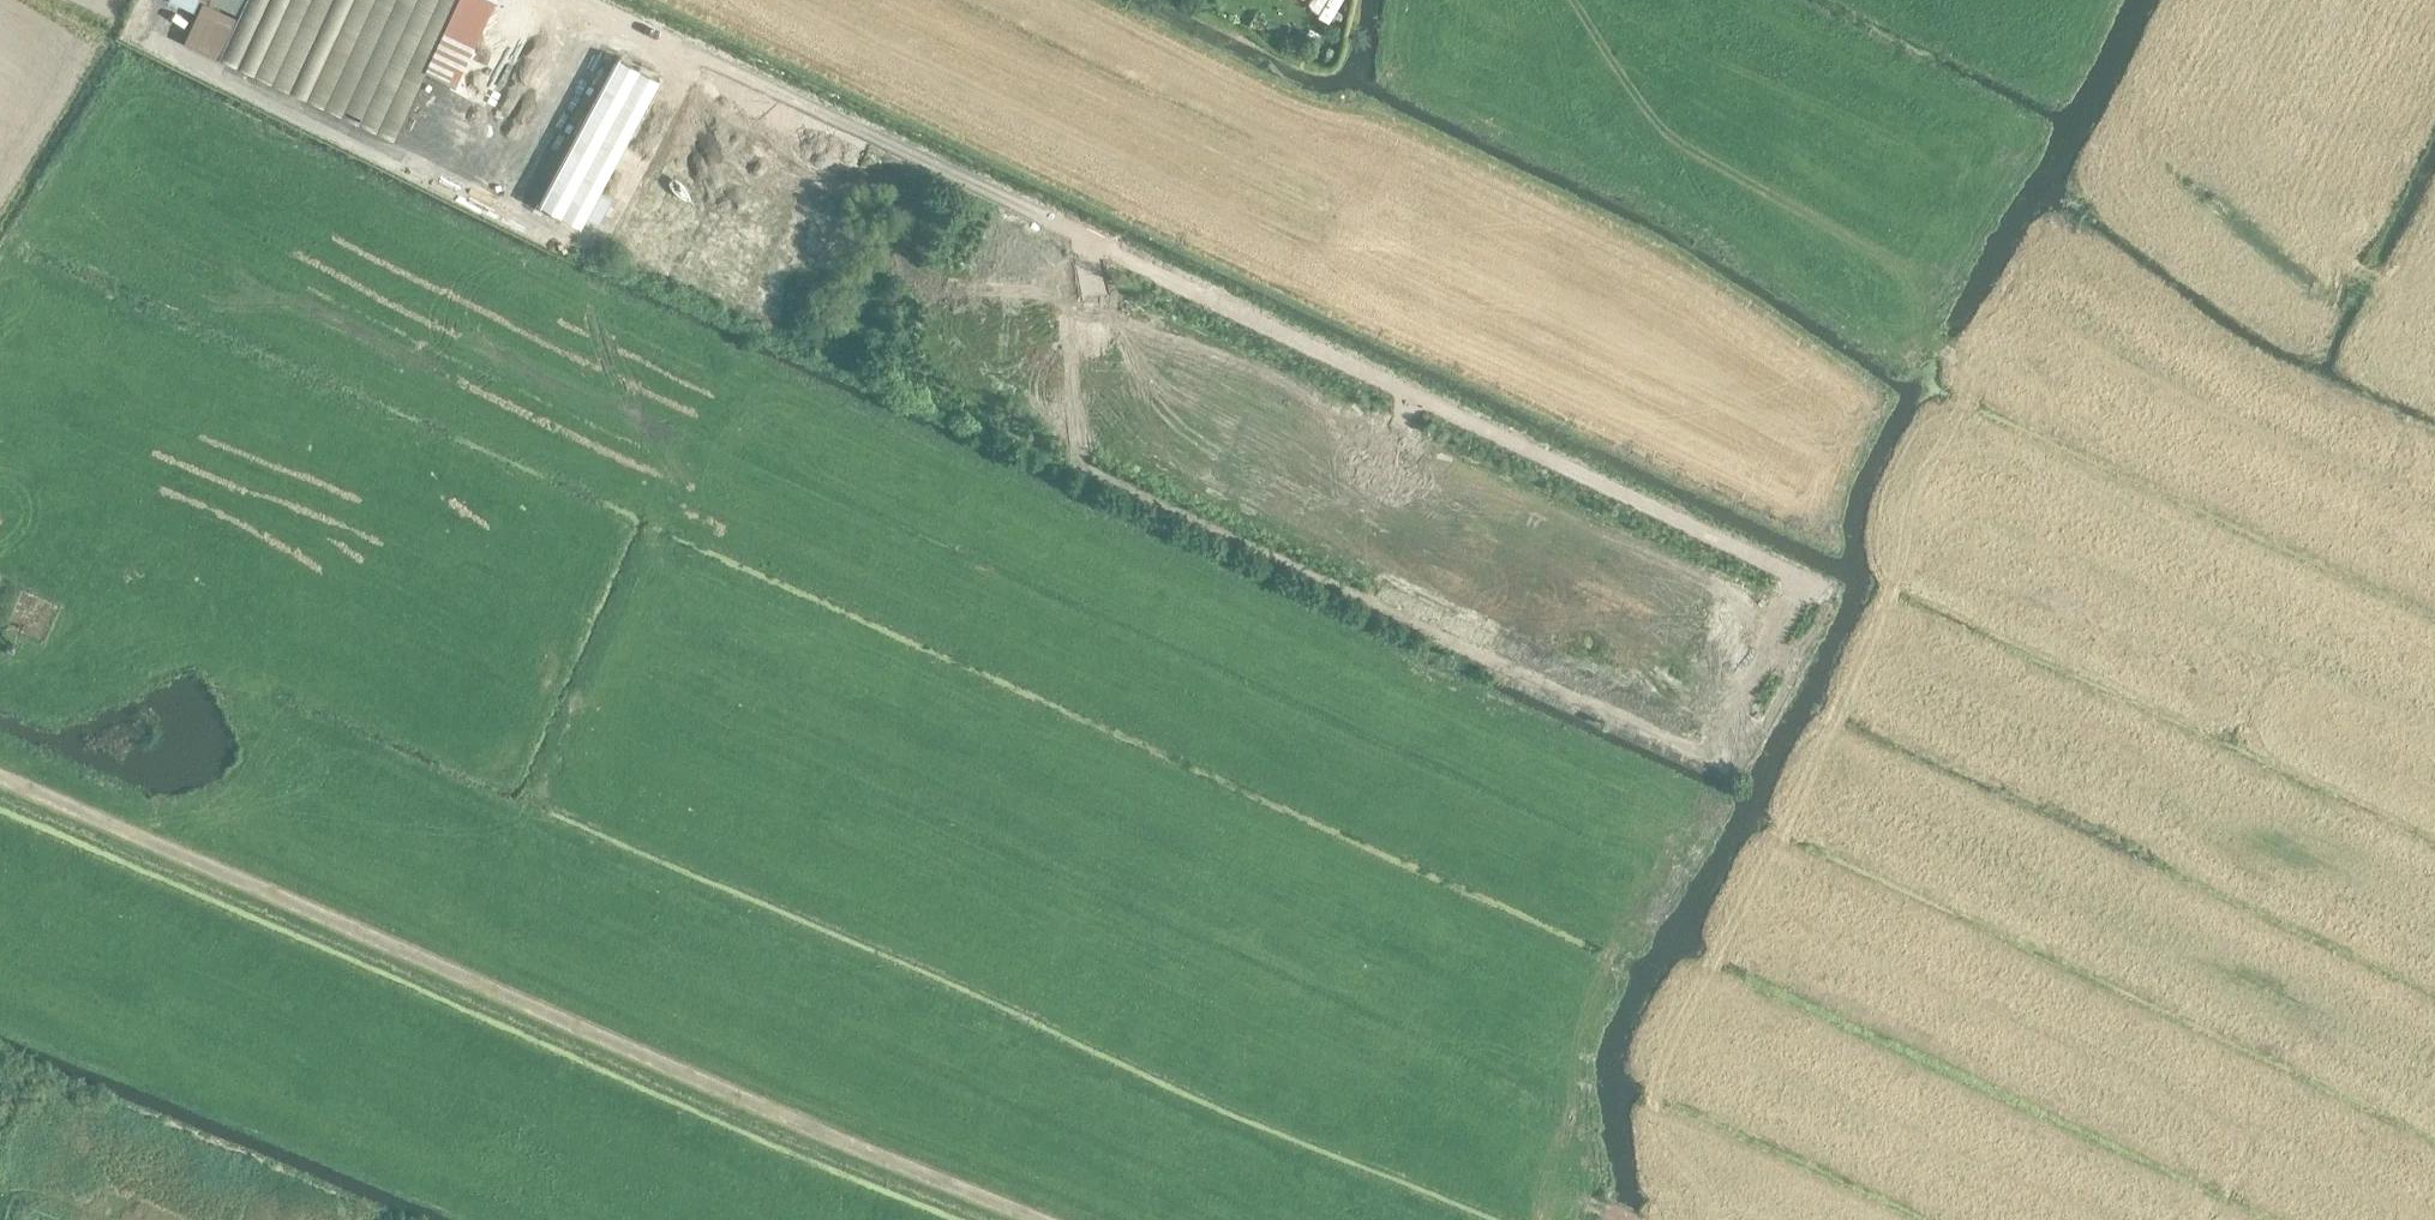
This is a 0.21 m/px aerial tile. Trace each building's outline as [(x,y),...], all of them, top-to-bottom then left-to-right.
[(183,39),(216,55),(235,15),(203,0),(201,0),(183,39)] [(244,0),(207,0),(237,14),(244,0)] [(220,57),(394,138),(458,0),(247,0),(220,57)] [(1342,0),(1313,0),(1310,6),(1334,17),(1342,0)] [(449,89),(484,108),(530,21),(494,2),(449,89)] [(541,15),(455,177),(519,211),(606,48),(541,15)] [(622,52),(537,214),(573,230),(661,71),(622,52)]
